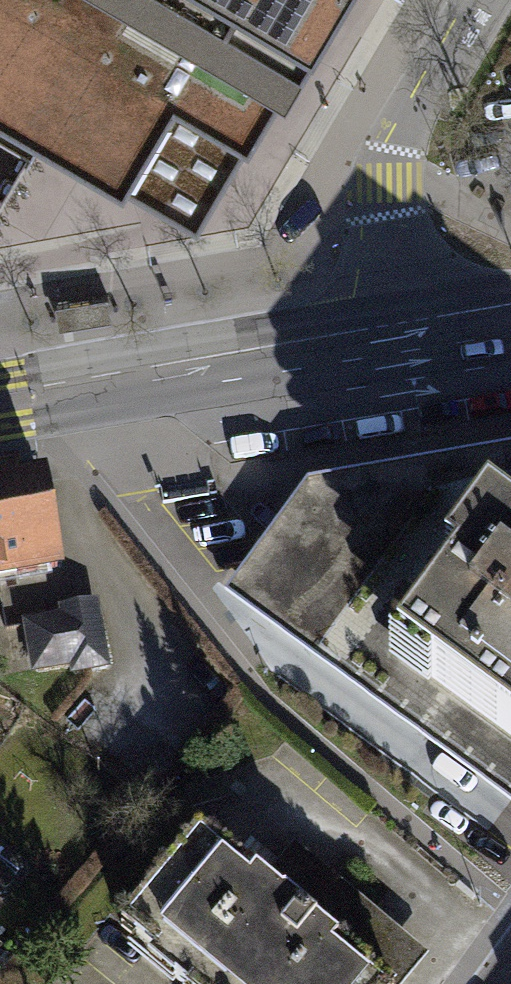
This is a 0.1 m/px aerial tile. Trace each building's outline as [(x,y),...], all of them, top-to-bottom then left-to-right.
[(11,119),(121,183),(175,95),(250,140),(261,122),(332,0),(0,0),(0,112),(11,119)] [(175,95),(121,183),(198,228),(250,140),(175,95)] [(256,594),(409,707),(417,697),(510,767),(510,468),(319,507),(256,594)] [(63,579),(42,475),(0,483),(0,592),(63,579)] [(22,620),(35,681),(119,663),(105,602),(22,620)] [(199,834),(122,927),(191,983),(381,983),(406,953),(288,858),(265,887),(199,834)] [(0,866),(0,894),(13,878),(0,866)]
